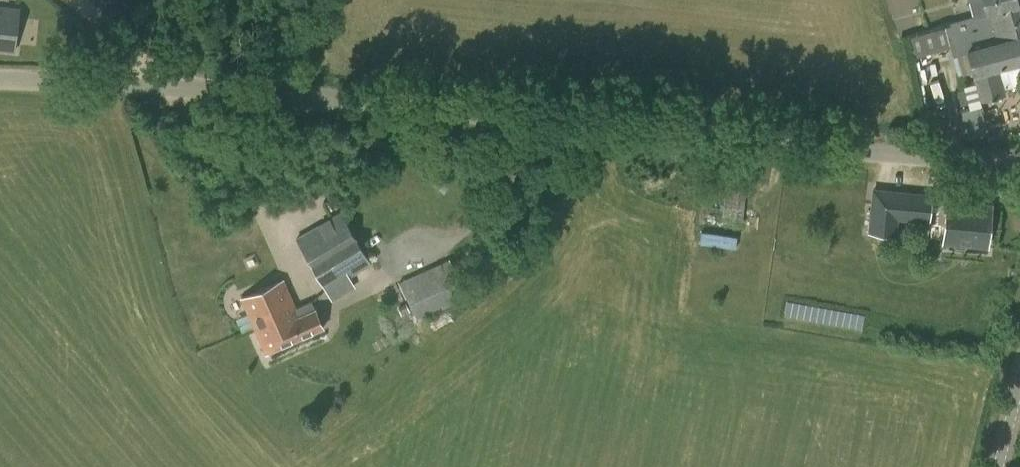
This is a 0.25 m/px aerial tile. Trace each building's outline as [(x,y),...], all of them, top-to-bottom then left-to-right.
[(1018,4),(1017,0),(968,0),(973,16),(1018,4)] [(1019,60),(1019,10),(1018,4),(973,16),(951,22),(952,23),(947,25),(954,55),(957,54),(962,74),(972,71),(973,72),(972,72),(980,101),(1006,94),(998,66),(1019,60)] [(15,50),(21,8),(0,5),(0,48),(15,50)] [(915,57),(950,47),(944,26),(909,36),(915,57)] [(745,193),(747,181),(726,179),(725,191),(745,193)] [(916,193),(889,191),(888,205),(872,203),(870,231),(891,233),(892,215),(898,216),(914,217),(916,193)] [(987,246),(991,203),(946,198),(942,242),(951,243),(955,247),(964,248),(969,245),(987,246)] [(326,288),(370,261),(338,211),(294,238),(326,288)] [(449,259),(402,280),(413,305),(460,285),(449,259)] [(266,352),(323,326),(315,308),(314,308),(311,300),(296,307),(283,278),(241,298),(266,352)]
